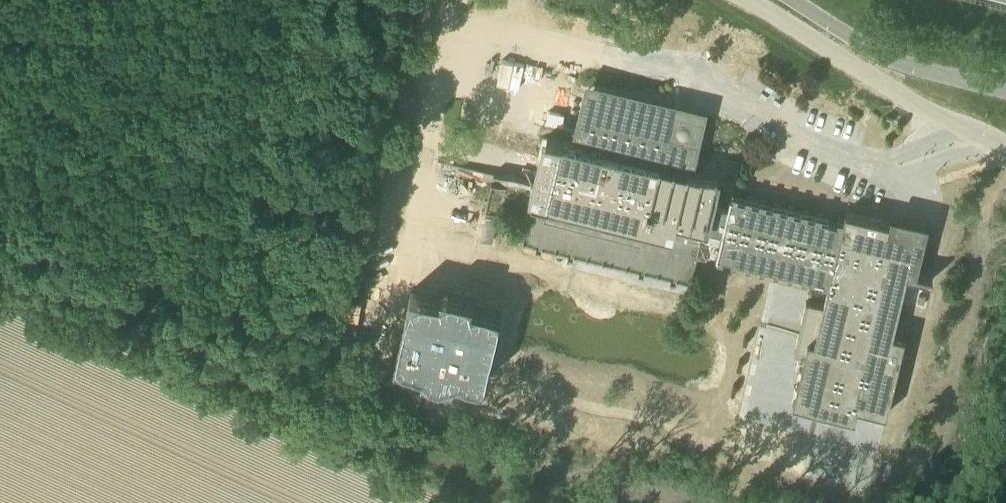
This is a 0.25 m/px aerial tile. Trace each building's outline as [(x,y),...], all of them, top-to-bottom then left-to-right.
[(543,137),(538,161),(541,162),(523,239),(523,240),(692,281),(699,249),(830,280),(844,222),(731,195),(728,205),(711,201),(717,177),(683,168),(690,142),(669,137),(674,116),(588,98),(581,130),(593,133),(590,146),(547,136),(547,138),(543,137)] [(830,280),(826,297),(824,304),(807,300),(794,350),(805,353),(793,403),(856,418),(859,406),(887,413),(906,336),(894,333),(915,242),(888,235),(891,221),(846,211),(844,222),(830,280)] [(932,280),(933,275),(921,272),(918,271),(916,271),(915,276),(932,280)] [(919,294),(917,302),(924,304),(926,296),(919,294)]
